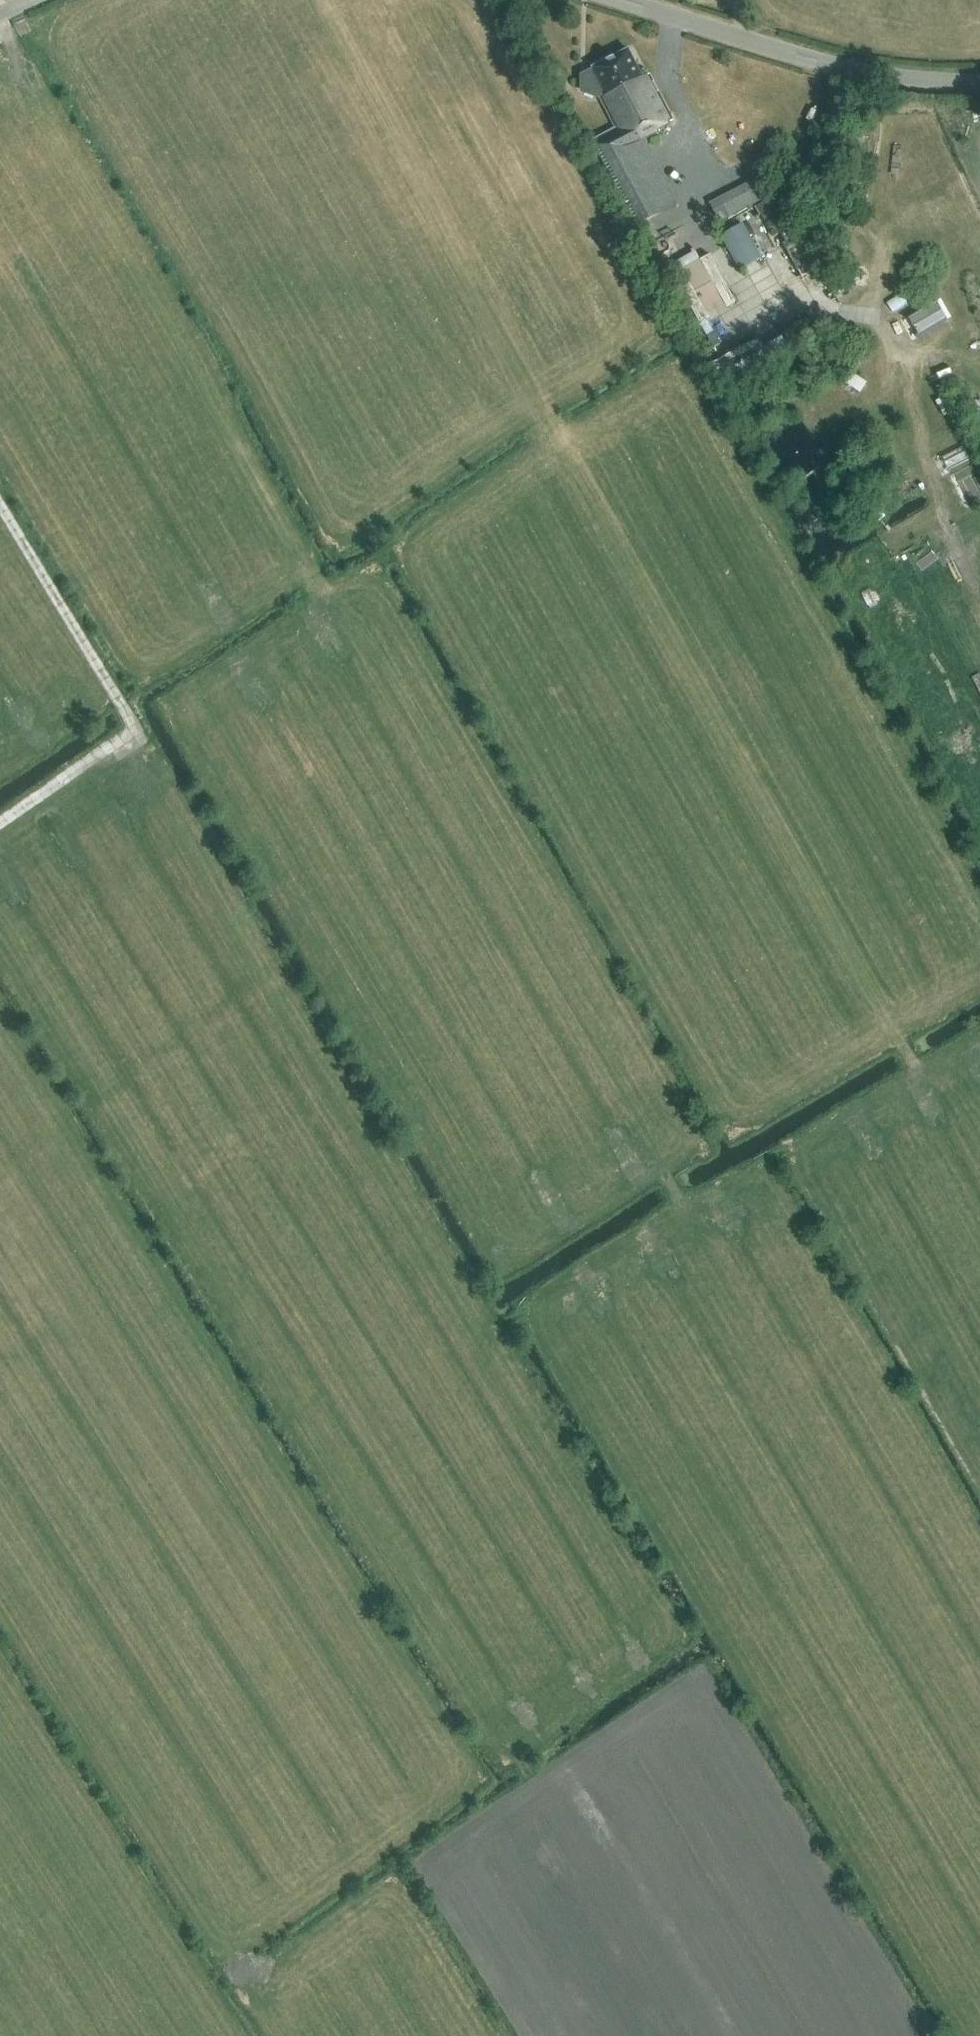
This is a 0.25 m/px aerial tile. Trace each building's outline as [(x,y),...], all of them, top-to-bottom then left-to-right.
[(644,78),(628,49),(581,74),(581,93),(598,99),(600,97),(618,131),(594,144),(638,227),(678,205),(666,183),(664,184),(661,178),(648,185),(628,148),(658,132),(657,130),(673,121),(649,75),(644,78)] [(758,178),(715,201),(725,219),(768,196),(758,178)] [(770,211),(762,216),(774,237),(782,233),(770,211)] [(763,257),(742,223),(721,235),(741,270),(763,257)] [(735,300),(710,251),(699,257),(695,249),(678,258),(706,314),(735,300)] [(893,310),(914,297),(908,287),(887,301),(893,310)] [(915,331),(946,319),(938,300),(907,313),(915,331)] [(734,336),(752,333),(750,323),(732,327),(734,336)] [(716,370),(764,347),(759,336),(711,359),(716,370)] [(861,391),(867,381),(847,368),(841,378),(861,391)]
